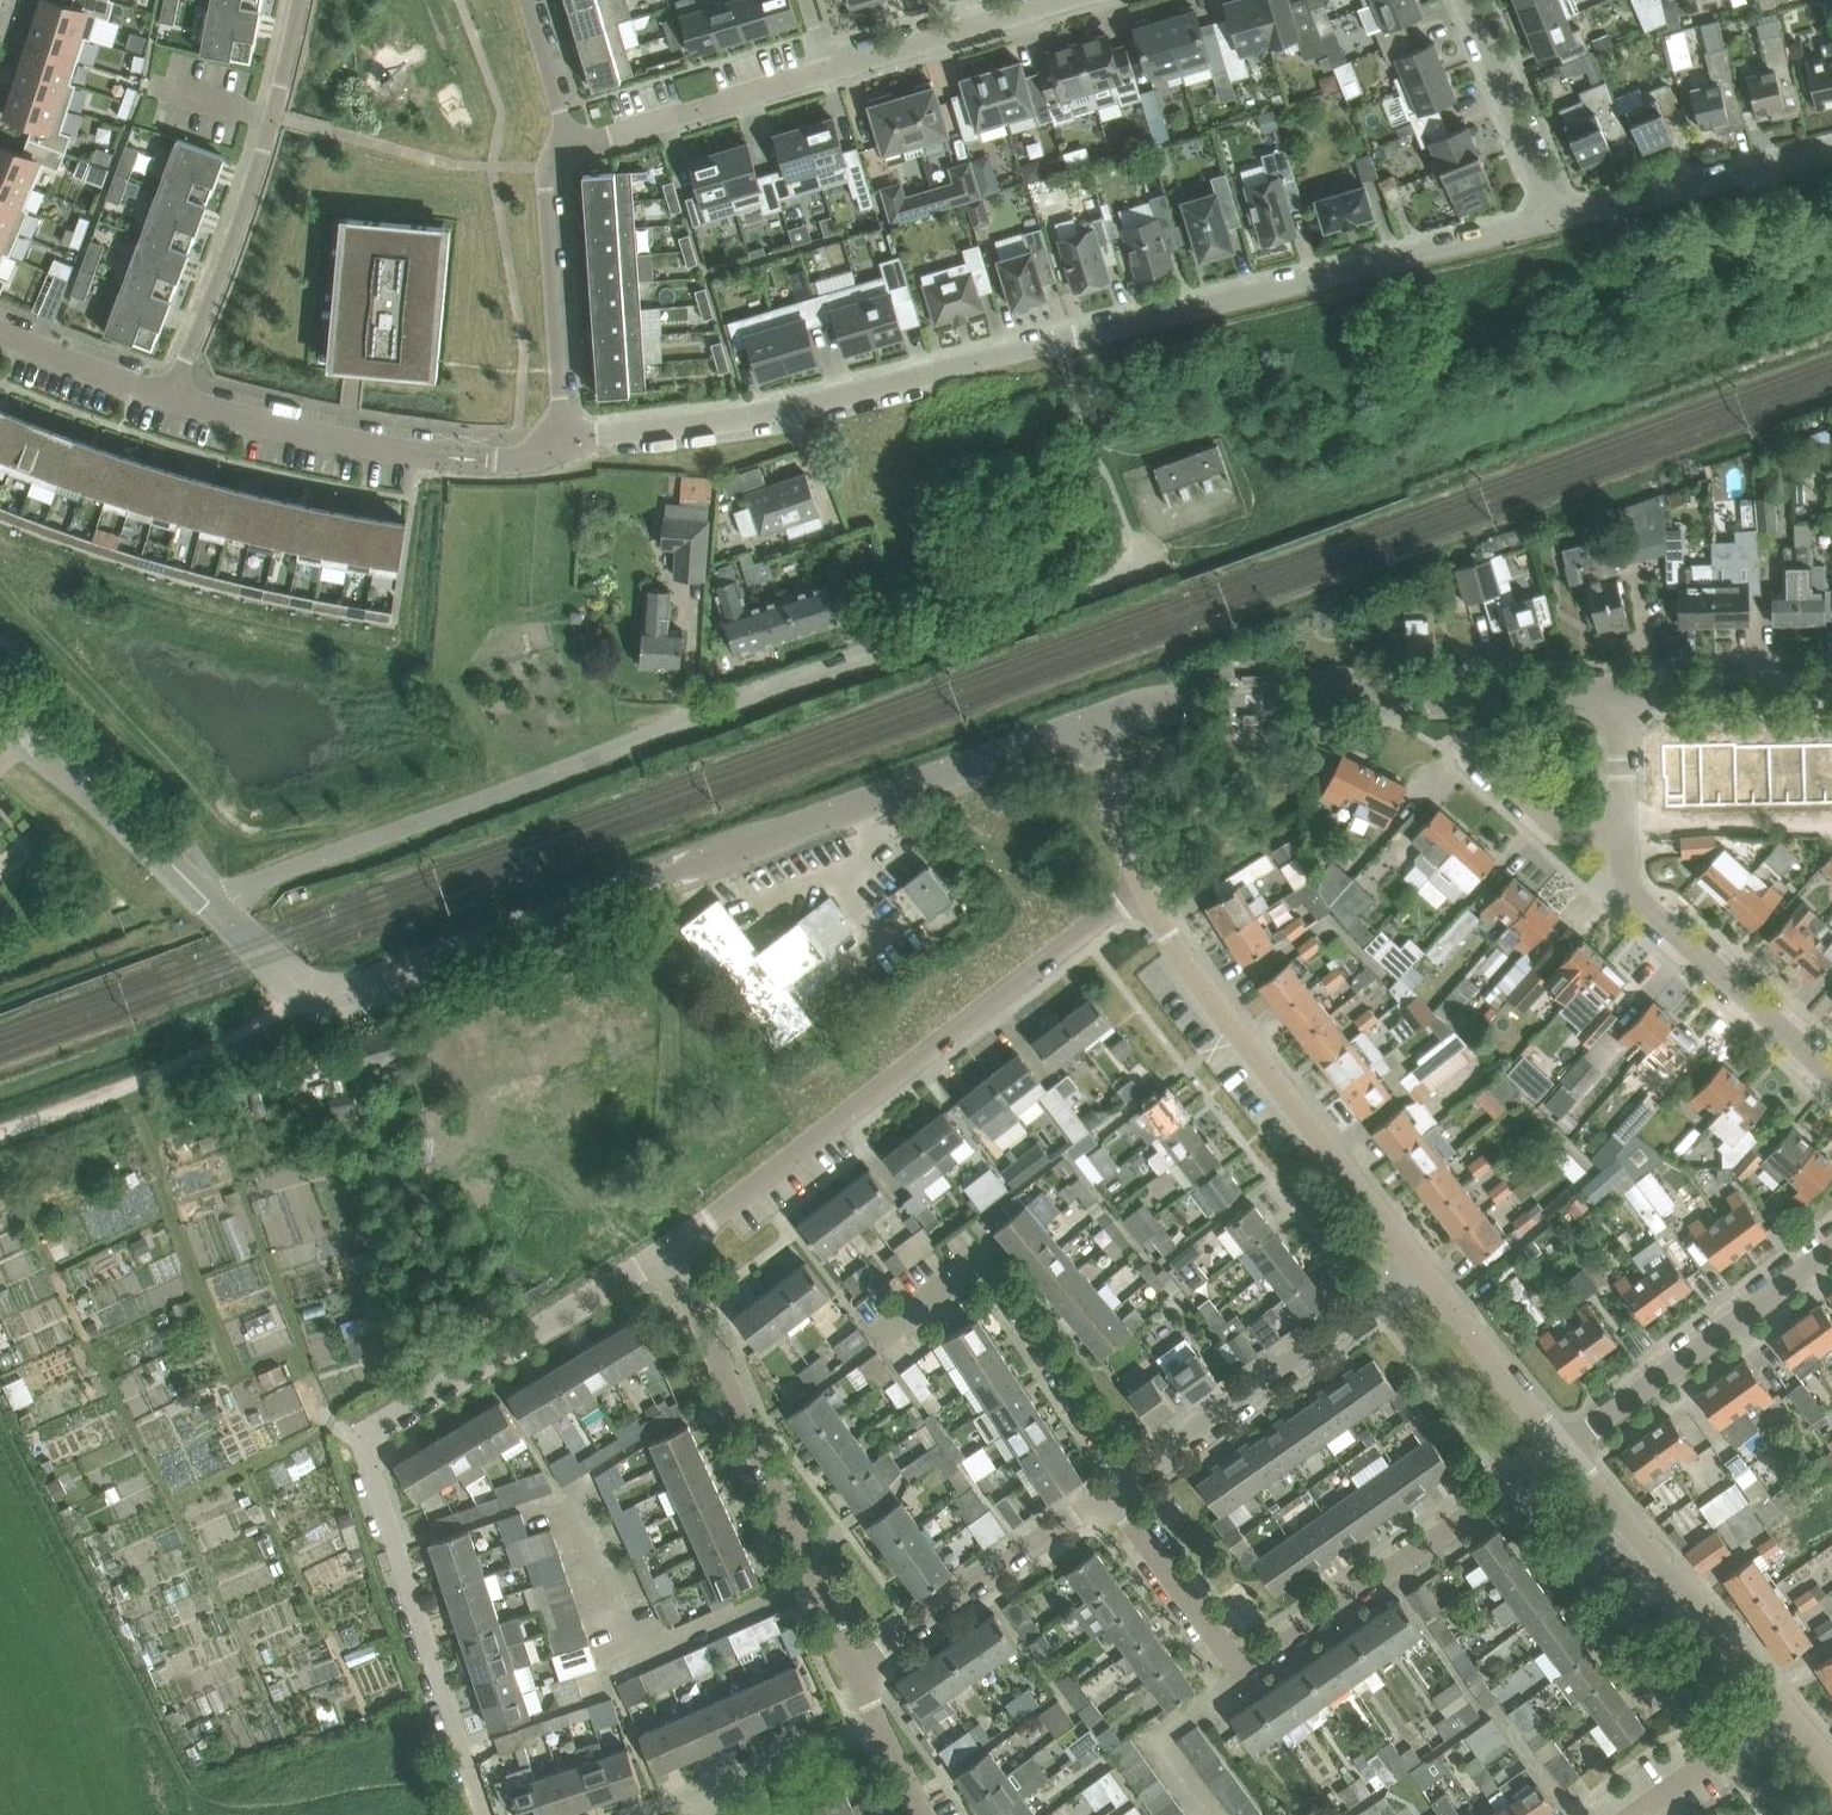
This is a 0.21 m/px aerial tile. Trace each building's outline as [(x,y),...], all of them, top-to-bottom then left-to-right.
[(36,21),(79,35),(86,37),(90,39),(98,16),(109,20),(114,1),(110,0),(73,0),(71,7),(51,0),(42,0),(36,21)] [(163,8),(177,11),(179,0),(165,0),(163,8)] [(211,3),(260,12),(262,2),(261,1),(262,0),(211,0),(211,3)] [(575,35),(632,18),(627,0),(596,0),(567,9),(570,9),(577,33),(575,34),(575,35)] [(567,9),(596,0),(567,0),(569,7),(567,8),(567,9)] [(719,46),(705,0),(679,0),(676,1),(692,54),(719,46)] [(734,0),(705,0),(719,46),(745,39),(734,0)] [(745,39),(771,31),(762,0),(734,0),(745,39)] [(771,31),(798,23),(791,0),(762,0),(771,31)] [(1228,70),(1230,79),(1247,74),(1241,53),(1270,45),(1257,0),(1225,0),(1231,18),(1214,23),(1216,29),(1228,70)] [(1270,45),(1297,37),(1304,59),(1328,52),(1321,36),(1311,12),(1293,18),(1288,0),(1257,0),(1270,45)] [(1365,6),(1358,9),(1368,33),(1375,31),(1382,48),(1409,37),(1404,23),(1423,16),(1417,0),(1380,0),(1365,6)] [(1575,0),(1536,0),(1518,7),(1528,32),(1575,14),(1580,12),(1575,0)] [(1636,10),(1637,11),(1661,1),(1661,0),(1632,0),(1636,10)] [(1761,10),(1779,6),(1778,0),(1758,0),(1761,10)] [(211,3),(206,28),(255,37),(259,15),(262,15),(262,14),(260,14),(260,12),(211,3)] [(1310,9),(1311,12),(1321,36),(1335,31),(1324,3),(1310,9)] [(1179,14),(1165,18),(1182,75),(1201,70),(1199,61),(1208,59),(1213,75),(1228,70),(1216,29),(1202,33),(1195,9),(1194,10),(1192,5),(1178,9),(1179,14)] [(1664,8),(1668,23),(1670,32),(1681,29),(1675,5),(1664,8)] [(163,8),(160,22),(175,25),(177,11),(163,8)] [(1575,14),(1528,32),(1539,58),(1558,51),(1563,64),(1576,59),(1590,53),(1580,28),(1572,31),(1567,18),(1575,14)] [(583,60),(583,61),(626,48),(619,23),(633,19),(632,18),(575,35),(578,35),(585,59),(583,60)] [(674,18),(664,21),(668,35),(678,32),(674,18)] [(1182,75),(1165,18),(1151,22),(1149,18),(1135,22),(1136,27),(1135,27),(1150,76),(1161,73),(1163,81),(1182,75)] [(1747,79),(1750,91),(1756,115),(1770,111),(1772,120),(1802,113),(1779,18),(1757,24),(1761,40),(1769,73),(1747,79)] [(36,21),(28,45),(72,59),(78,61),(86,37),(79,35),(36,21)] [(206,28),(201,54),(251,63),(253,52),(252,52),(255,37),(206,28)] [(131,31),(126,46),(142,51),(147,36),(131,31)] [(682,47),(678,32),(668,35),(672,50),(682,47)] [(1595,51),(1613,44),(1609,34),(1591,41),(1595,51)] [(1691,90),(1700,128),(1714,125),(1716,134),(1746,127),(1727,46),(1724,47),(1721,34),(1703,38),(1707,51),(1704,52),(1712,85),(1691,90)] [(1108,35),(1078,44),(1092,90),(1097,108),(1120,101),(1121,106),(1141,100),(1142,99),(1140,93),(1126,46),(1112,50),(1108,35)] [(1409,37),(1382,48),(1389,65),(1397,62),(1403,75),(1394,79),(1399,90),(1446,71),(1434,42),(1415,50),(1409,37)] [(1058,84),(1044,88),(1046,96),(1053,119),(1055,125),(1075,119),(1074,115),(1097,108),(1092,90),(1078,44),(1048,53),(1058,84)] [(24,56),(20,68),(64,82),(70,84),(78,61),(72,59),(28,45),(24,56)] [(1812,86),(1818,109),(1831,106),(1831,45),(1822,47),(1825,59),(1807,64),(1812,86)] [(634,73),(626,48),(583,61),(583,62),(585,61),(593,86),(590,86),(591,88),(634,75),(634,73)] [(1343,51),(1329,56),(1334,67),(1348,62),(1343,51)] [(1620,115),(1614,99),(1594,51),(1590,53),(1576,59),(1582,73),(1587,71),(1593,86),(1579,92),(1583,100),(1559,110),(1582,167),(1613,154),(1608,141),(1628,133),(1620,115)] [(134,54),(132,69),(142,71),(145,56),(134,54)] [(1021,61),(991,70),(1006,120),(1018,117),(1020,119),(1031,116),(1032,113),(1034,112),(1041,122),(1053,119),(1046,96),(1044,88),(1041,76),(1042,75),(1041,72),(1026,77),(1021,61)] [(1344,92),(1361,86),(1351,61),(1348,62),(1334,67),(1344,92)] [(20,68),(13,92),(57,106),(68,109),(75,86),(70,84),(64,82),(20,68)] [(1006,120),(991,70),(961,79),(966,93),(952,97),(965,142),(981,138),(978,129),(1006,120)] [(1457,99),(1446,71),(1399,90),(1403,99),(1399,101),(1406,117),(1409,116),(1412,123),(1399,128),(1403,137),(1416,132),(1416,131),(1443,121),(1438,107),(1457,99)] [(1319,79),(1324,94),(1339,89),(1334,74),(1319,79)] [(917,92),(907,95),(921,142),(948,134),(934,87),(932,81),(915,86),(917,92)] [(1664,117),(1677,111),(1666,84),(1642,94),(1640,88),(1614,99),(1620,115),(1627,112),(1643,152),(1674,140),(1664,117)] [(128,86),(122,101),(133,105),(138,89),(128,86)] [(13,92),(5,115),(34,125),(28,139),(64,152),(70,134),(61,131),(68,109),(57,106),(13,92)] [(921,142),(907,95),(894,99),(892,93),(869,100),(871,106),(870,106),(886,159),(888,165),(907,159),(904,147),(921,142)] [(122,101),(117,114),(127,118),(133,105),(122,101)] [(1259,115),(1264,132),(1273,129),(1279,127),(1274,110),(1259,115)] [(1163,114),(1147,119),(1155,146),(1164,143),(1171,141),(1163,114)] [(833,117),(804,126),(822,187),(848,180),(854,198),(858,197),(862,211),(875,207),(865,175),(857,147),(843,151),(833,117)] [(1428,162),(1433,173),(1479,154),(1468,126),(1449,134),(1443,121),(1416,131),(1416,132),(1423,149),(1431,145),(1436,159),(1428,162)] [(785,168),(771,173),(780,200),(822,187),(804,126),(775,135),(785,168)] [(27,183),(34,186),(44,163),(58,169),(64,152),(28,139),(23,154),(0,144),(0,171),(27,183)] [(177,139),(168,164),(215,181),(222,161),(225,162),(225,161),(224,160),(225,157),(177,139)] [(747,143),(718,152),(737,213),(761,206),(764,215),(783,209),(780,200),(771,173),(757,177),(747,143)] [(1150,147),(1157,168),(1170,164),(1164,143),(1155,146),(1150,147)] [(126,146),(121,159),(134,164),(139,150),(126,146)] [(97,147),(92,160),(108,165),(113,153),(97,147)] [(1303,205),(1286,148),(1262,155),(1269,180),(1245,188),(1250,204),(1246,205),(1252,224),(1256,222),(1263,245),(1297,234),(1289,209),(1303,205)] [(737,213),(718,152),(690,160),(700,194),(686,198),(694,226),(737,213)] [(1369,154),(1356,158),(1362,181),(1378,177),(1369,154)] [(1479,154),(1433,173),(1437,184),(1445,181),(1459,216),(1491,203),(1484,186),(1491,183),(1479,154)] [(121,159),(116,172),(130,177),(134,164),(121,159)] [(954,182),(944,185),(951,207),(966,203),(982,197),(971,162),(950,168),(954,182)] [(91,163),(84,179),(102,186),(108,170),(91,163)] [(168,164),(159,188),(207,206),(210,197),(209,196),(215,181),(168,164)] [(18,206),(24,209),(34,186),(27,183),(0,171),(0,198),(18,206)] [(116,172),(111,186),(125,191),(130,177),(116,172)] [(583,203),(633,200),(631,172),(585,175),(587,202),(583,202),(583,203)] [(1214,190),(1183,200),(1201,259),(1234,249),(1226,222),(1237,219),(1239,224),(1241,224),(1226,173),(1210,178),(1214,190)] [(1394,176),(1380,181),(1391,209),(1405,203),(1394,176)] [(1035,210),(1059,202),(1052,179),(1028,186),(1035,210)] [(678,196),(673,181),(663,184),(668,199),(678,196)] [(880,189),(886,207),(891,225),(951,207),(944,185),(902,198),(898,184),(880,189)] [(111,186),(106,199),(120,204),(125,191),(111,186)] [(1365,186),(1317,200),(1325,229),(1342,224),(1343,227),(1357,222),(1356,220),(1373,215),(1365,186)] [(159,188),(150,212),(197,229),(204,209),(207,210),(208,209),(206,208),(207,206),(159,188)] [(1155,218),(1123,228),(1138,278),(1172,267),(1161,229),(1175,225),(1165,193),(1149,198),(1150,201),(1155,218)] [(682,210),(678,196),(668,199),(672,213),(682,210)] [(982,197),(966,203),(974,227),(990,223),(982,197)] [(1077,233),(1059,239),(1075,291),(1079,289),(1081,294),(1094,290),(1093,285),(1109,280),(1098,244),(1112,240),(1099,197),(1083,202),(1089,220),(1075,224),(1077,233)] [(8,229),(16,232),(26,209),(24,209),(18,206),(0,198),(0,225),(8,229)] [(635,227),(633,200),(583,203),(583,204),(587,204),(589,229),(585,230),(585,231),(635,227)] [(347,211),(333,363),(443,373),(457,221),(347,211)] [(150,212),(141,236),(189,254),(192,244),(191,244),(197,229),(150,212)] [(866,217),(869,228),(880,225),(877,214),(866,217)] [(80,216),(75,231),(85,235),(90,220),(80,216)] [(793,245),(811,240),(806,224),(789,229),(793,245)] [(4,254),(6,255),(16,232),(8,229),(0,225),(0,252),(4,254)] [(637,254),(635,227),(585,231),(585,232),(589,231),(591,256),(587,257),(587,258),(637,254)] [(1028,251),(998,260),(1013,308),(1017,307),(1018,311),(1021,312),(1029,310),(1031,307),(1030,303),(1047,298),(1035,260),(1049,255),(1041,228),(1023,233),(1028,251)] [(75,231),(70,245),(80,248),(85,235),(75,231)] [(694,249),(689,235),(679,238),(684,252),(694,249)] [(141,236),(132,260),(179,277),(186,257),(189,258),(190,257),(188,256),(189,254),(141,236)] [(91,241),(86,255),(100,260),(105,246),(91,241)] [(943,279),(940,270),(921,276),(936,324),(951,319),(952,321),(969,316),(968,314),(983,309),(979,294),(992,290),(979,245),(962,249),(966,262),(969,272),(943,279)] [(698,264),(694,249),(684,252),(688,267),(698,264)] [(639,281),(637,254),(587,258),(587,259),(591,258),(593,284),(588,284),(589,285),(639,281)] [(86,255),(81,268),(95,273),(100,260),(86,255)] [(884,276),(856,284),(875,345),(903,337),(893,303),(912,297),(900,256),(879,262),(884,276)] [(132,260),(123,284),(171,302),(174,292),(173,292),(179,277),(132,260)] [(63,262),(58,276),(68,280),(73,265),(63,262)] [(81,268),(76,282),(90,286),(95,273),(81,268)] [(55,275),(47,295),(62,301),(69,281),(55,275)] [(641,308),(639,281),(589,285),(589,286),(593,286),(594,311),(590,311),(590,312),(641,308)] [(76,282),(72,295),(85,300),(90,286),(76,282)] [(123,284),(114,308),(161,326),(169,305),(171,306),(172,305),(170,304),(171,302),(123,284)] [(856,284),(813,297),(822,324),(836,320),(846,354),(875,345),(856,284)] [(705,288),(695,291),(700,306),(710,303),(705,288)] [(813,297),(771,310),(789,371),(818,362),(808,328),(822,324),(813,297)] [(714,317),(710,303),(700,306),(704,320),(714,317)] [(114,308),(105,333),(152,351),(156,340),(155,340),(161,326),(114,308)] [(643,335),(641,308),(590,312),(590,313),(595,313),(596,338),(592,338),(592,339),(643,335)] [(789,371),(771,310),(728,322),(736,350),(750,346),(760,379),(789,371)] [(645,363),(643,335),(592,339),(592,340),(596,340),(598,365),(594,365),(594,366),(645,363)] [(716,359),(726,356),(721,342),(711,345),(716,359)] [(720,373),(730,370),(726,356),(716,359),(720,373)] [(647,390),(645,363),(594,366),(594,367),(598,367),(600,392),(596,392),(596,394),(647,391),(647,390)] [(8,410),(7,412),(0,409),(0,430),(8,410)] [(0,430),(0,469),(9,473),(31,419),(30,419),(29,421),(8,413),(9,410),(8,410),(0,430)] [(31,419),(9,473),(33,482),(54,428),(53,428),(52,430),(31,422),(32,420),(31,419)] [(54,428),(33,482),(56,491),(76,437),(76,436),(75,439),(53,431),(54,428)] [(76,437),(56,491),(57,491),(61,480),(84,488),(99,445),(98,447),(76,439),(77,437),(76,437)] [(1809,443),(1810,457),(1831,457),(1830,442),(1809,443)] [(1154,467),(1163,492),(1226,470),(1217,444),(1154,467)] [(99,445),(84,488),(108,496),(122,453),(121,452),(121,455),(99,448),(100,445),(99,445)] [(108,496),(104,508),(127,515),(128,515),(145,460),(144,462),(122,455),(123,453),(122,453),(108,496)] [(145,460),(128,515),(152,523),(168,467),(167,470),(145,463),(146,460),(145,460)] [(168,467),(152,523),(176,530),(179,518),(192,474),(191,474),(190,477),(169,470),(169,468),(168,467)] [(746,493),(750,507),(734,512),(743,538),(759,533),(760,535),(785,526),(790,539),(824,526),(820,514),(806,473),(746,493)] [(192,474),(179,518),(203,525),(200,536),(200,537),(215,481),(214,483),(192,477),(193,474),(192,474)] [(710,503),(711,479),(681,477),(680,501),(710,503)] [(215,481),(200,537),(224,543),(239,487),(238,487),(237,489),(215,483),(216,481),(215,481)] [(239,487),(224,543),(225,543),(228,531),(252,537),(262,493),(261,495),(239,490),(240,487),(239,487)] [(1679,490),(1667,495),(1672,507),(1684,503),(1679,490)] [(252,537),(250,547),(274,552),(276,543),(286,498),(285,498),(285,501),(263,495),(263,493),(262,493),(252,537)] [(1664,493),(1610,512),(1620,552),(1667,541),(1666,530),(1664,493)] [(1757,530),(1759,530),(1777,529),(1775,497),(1755,500),(1757,530)] [(286,498),(276,543),(300,548),(298,560),(310,503),(309,503),(309,506),(286,501),(287,498),(286,498)] [(310,503),(298,560),(322,565),(334,508),(333,508),(332,510),(310,506),(311,503),(310,503)] [(334,508),(322,565),(347,570),(358,513),(357,512),(356,515),(334,511),(334,508)] [(6,509),(2,518),(17,524),(21,515),(6,509)] [(358,513),(347,570),(372,574),(382,517),(381,517),(380,519),(358,515),(358,513)] [(382,517),(372,574),(398,577),(407,521),(405,520),(405,523),(382,519),(382,517)] [(30,518),(26,528),(41,533),(45,524),(30,518)] [(677,548),(675,576),(704,578),(708,521),(666,518),(664,547),(677,548)] [(1812,523),(1794,523),(1794,537),(1795,546),(1799,592),(1799,623),(1825,623),(1825,620),(1830,620),(1830,590),(1825,590),(1824,565),(1813,566),(1809,566),(1808,546),(1812,546),(1812,523)] [(54,527),(50,537),(65,542),(69,533),(54,527)] [(1682,530),(1666,530),(1667,541),(1668,585),(1679,585),(1680,622),(1693,622),(1693,626),(1712,625),(1711,579),(1694,580),(1694,566),(1683,567),(1682,530)] [(1710,542),(1711,579),(1712,625),(1735,625),(1735,621),(1748,621),(1747,593),(1760,593),(1756,530),(1735,531),(1735,541),(1710,542)] [(78,536),(75,545),(90,550),(93,541),(78,536)] [(102,544),(99,553),(115,558),(118,549),(102,544)] [(1773,591),(1773,624),(1799,623),(1799,592),(1795,546),(1783,546),(1783,566),(1781,566),(1782,591),(1773,591)] [(1615,631),(1629,627),(1610,549),(1594,553),(1596,559),(1565,566),(1570,589),(1588,585),(1594,612),(1588,614),(1591,629),(1597,628),(1598,630),(1614,627),(1615,631)] [(127,552),(124,561),(139,566),(142,557),(127,552)] [(151,559),(148,569),(164,573),(167,564),(151,559)] [(1489,559),(1472,565),(1483,600),(1499,595),(1502,607),(1516,651),(1546,642),(1541,625),(1551,622),(1544,594),(1532,597),(1516,602),(1509,578),(1496,582),(1489,559)] [(841,560),(826,565),(834,588),(849,583),(841,560)] [(772,575),(768,562),(753,566),(757,579),(772,575)] [(715,586),(730,632),(737,655),(779,642),(773,623),(771,624),(765,604),(747,609),(733,563),(721,567),(723,573),(716,575),(719,585),(715,586)] [(1483,600),(1472,565),(1455,570),(1465,605),(1483,600)] [(176,566),(173,576),(189,580),(191,571),(176,566)] [(200,573),(198,583),(214,587),(216,577),(200,573)] [(1424,576),(1401,585),(1405,595),(1428,586),(1424,576)] [(225,579),(223,589),(239,593),(241,583),(225,579)] [(827,584),(765,604),(771,624),(773,623),(779,642),(839,623),(827,584)] [(250,585),(248,595),(264,599),(266,589),(250,585)] [(646,590),(642,642),(641,666),(681,669),(684,629),(670,628),(673,592),(646,590)] [(275,591),(273,601),(289,604),(291,594),(275,591)] [(300,596),(298,606),(314,609),(316,599),(300,596)] [(1407,632),(1390,633),(1391,657),(1408,656),(1408,664),(1435,663),(1434,639),(1433,618),(1433,597),(1405,598),(1406,619),(1407,632)] [(326,601),(324,611),(340,614),(342,604),(326,601)] [(351,606),(349,616),(365,618),(367,608),(351,606)] [(376,610),(375,620),(391,622),(392,612),(376,610)] [(580,621),(580,613),(571,613),(571,621),(580,621)] [(1662,745),(1662,778),(1665,778),(1665,808),(1831,804),(1831,744),(1736,746),(1736,744),(1662,745)] [(1323,795),(1336,801),(1340,803),(1345,793),(1359,800),(1374,771),(1342,756),(1323,795)] [(1374,771),(1359,800),(1374,808),(1370,817),(1388,826),(1407,787),(1374,771)] [(1439,809),(1423,827),(1412,839),(1423,850),(1415,859),(1415,864),(1429,876),(1439,864),(1440,865),(1467,835),(1439,809)] [(1720,833),(1751,832),(1751,817),(1720,818),(1720,833)] [(1715,834),(1682,837),(1683,857),(1717,855),(1715,834)] [(1467,835),(1440,865),(1468,891),(1495,860),(1467,835)] [(1289,846),(1287,842),(1272,851),(1279,863),(1290,856),(1292,859),(1296,857),(1289,846)] [(1798,859),(1780,842),(1762,862),(1779,878),(1798,859)] [(1317,871),(1324,856),(1327,849),(1313,843),(1304,866),(1317,871)] [(1725,846),(1713,859),(1697,876),(1726,902),(1753,872),(1725,846)] [(1225,935),(1255,915),(1268,906),(1260,893),(1255,897),(1247,885),(1275,867),(1266,853),(1231,876),(1237,887),(1207,906),(1225,935)] [(1821,868),(1831,877),(1831,855),(1821,868)] [(1296,857),(1292,859),(1280,867),(1294,889),(1311,879),(1296,857)] [(1329,858),(1314,885),(1329,906),(1353,880),(1331,859),(1329,858)] [(904,884),(930,918),(955,899),(928,865),(904,884)] [(1753,872),(1726,902),(1754,928),(1781,897),(1753,872)] [(1535,897),(1513,877),(1482,911),(1491,920),(1498,913),(1511,924),(1535,897)] [(1311,879),(1294,889),(1284,896),(1292,909),(1301,903),(1306,904),(1317,919),(1332,908),(1329,906),(1314,885),(1312,880),(1311,878),(1311,879)] [(1375,900),(1353,880),(1329,906),(1332,908),(1365,947),(1376,936),(1357,919),(1375,900)] [(1558,917),(1535,897),(1511,924),(1499,936),(1512,948),(1516,943),(1526,952),(1558,917)] [(719,898),(682,927),(776,1049),(796,1033),(798,1036),(807,1030),(805,1027),(813,1020),(799,1002),(839,972),(835,946),(857,929),(840,908),(836,912),(830,904),(812,918),(809,913),(760,951),(719,898)] [(1825,922),(1802,903),(1768,941),(1791,961),(1825,922)] [(1426,954),(1437,964),(1479,917),(1469,908),(1426,954)] [(1255,915),(1225,935),(1243,963),(1287,935),(1290,940),(1306,927),(1305,926),(1307,925),(1300,916),(1298,917),(1297,916),(1272,934),(1266,925),(1263,927),(1255,915)] [(1791,961),(1813,981),(1831,960),(1831,928),(1825,922),(1791,961)] [(1410,937),(1400,948),(1382,930),(1376,936),(1365,947),(1364,948),(1397,977),(1399,979),(1416,961),(1423,954),(1424,955),(1425,954),(1410,937)] [(1321,947),(1312,936),(1297,948),(1306,959),(1321,947)] [(1326,964),(1331,970),(1350,957),(1353,955),(1338,936),(1324,946),(1334,958),(1326,964)] [(1527,975),(1508,996),(1525,1011),(1547,985),(1566,1002),(1580,987),(1605,960),(1582,939),(1566,957),(1551,974),(1547,979),(1533,968),(1527,975)] [(1350,957),(1331,970),(1320,978),(1330,990),(1359,967),(1350,957)] [(1304,975),(1292,960),(1260,985),(1280,1011),(1309,989),(1300,978),(1304,975)] [(1566,1002),(1559,1010),(1580,1029),(1575,1035),(1589,1047),(1605,1029),(1617,1017),(1604,1005),(1611,998),(1627,980),(1605,960),(1580,987),(1566,1002)] [(1508,996),(1527,975),(1515,965),(1496,986),(1508,996)] [(496,988),(504,985),(500,974),(492,977),(496,988)] [(1465,975),(1433,1011),(1437,1015),(1439,1017),(1450,1027),(1454,1031),(1463,1022),(1467,1017),(1459,1010),(1460,1008),(1479,987),(1465,975)] [(1399,979),(1397,977),(1386,986),(1402,1006),(1398,1009),(1416,1032),(1437,1015),(1418,994),(1417,995),(1413,991),(1399,979)] [(1309,989),(1280,1011),(1301,1037),(1329,1015),(1309,989)] [(1092,997),(1063,1019),(1083,1045),(1112,1022),(1092,997)] [(584,1027),(596,1022),(588,1002),(575,1007),(580,1021),(582,1021),(584,1027)] [(1652,1002),(1636,1020),(1621,1037),(1631,1046),(1638,1038),(1650,1049),(1674,1022),(1652,1002)] [(1362,1031),(1378,1020),(1369,1008),(1353,1021),(1362,1031)] [(1329,1015),(1301,1037),(1321,1063),(1350,1041),(1329,1015)] [(1083,1045),(1063,1019),(1033,1042),(1053,1068),(1083,1045)] [(1674,1022),(1650,1049),(1650,1050),(1642,1058),(1650,1065),(1643,1073),(1657,1086),(1697,1043),(1674,1022)] [(355,1039),(362,1062),(371,1086),(393,1079),(397,1092),(419,1085),(411,1059),(415,1058),(412,1047),(405,1024),(355,1039)] [(1350,1041),(1321,1063),(1341,1089),(1370,1067),(1382,1058),(1362,1031),(1350,1041)] [(1409,1073),(1401,1080),(1409,1090),(1438,1067),(1467,1044),(1468,1043),(1454,1031),(1418,1060),(1421,1064),(1409,1073)] [(1124,1037),(1110,1048),(1119,1061),(1133,1050),(1124,1037)] [(1438,1067),(1409,1090),(1418,1102),(1478,1054),(1467,1044),(1438,1067)] [(1018,1054),(988,1077),(1018,1115),(1047,1092),(1018,1054)] [(1524,1055),(1506,1075),(1536,1102),(1554,1082),(1524,1055)] [(1544,1104),(1548,1108),(1544,1113),(1570,1139),(1582,1126),(1566,1110),(1601,1072),(1582,1055),(1560,1080),(1563,1082),(1544,1104)] [(1370,1067),(1341,1089),(1362,1115),(1381,1101),(1394,1090),(1391,1087),(1383,1076),(1391,1070),(1382,1058),(1370,1067)] [(1721,1065),(1705,1083),(1690,1100),(1701,1109),(1707,1102),(1719,1112),(1744,1086),(1721,1065)] [(1068,1074),(1054,1085),(1063,1097),(1077,1086),(1068,1074)] [(1506,1109),(1516,1102),(1524,1094),(1502,1074),(1487,1087),(1506,1109)] [(1018,1115),(988,1077),(959,1100),(985,1133),(986,1133),(992,1140),(1020,1118),(1018,1115)] [(1719,1112),(1710,1123),(1732,1142),(1719,1157),(1731,1168),(1745,1153),(1734,1142),(1766,1106),(1744,1086),(1719,1112)] [(1668,1102),(1675,1109),(1687,1097),(1679,1090),(1668,1102)] [(1185,1115),(1166,1091),(1131,1118),(1150,1143),(1153,1140),(1185,1115)] [(1623,1144),(1634,1133),(1660,1105),(1648,1094),(1612,1133),(1623,1144)] [(1070,1105),(1051,1119),(1053,1121),(1071,1145),(1089,1131),(1076,1114),(1070,1105)] [(1405,1106),(1392,1116),(1373,1131),(1394,1157),(1422,1134),(1414,1123),(1417,1121),(1405,1106)] [(944,1111),(914,1134),(944,1173),(959,1161),(949,1149),(964,1137),(944,1111)] [(1185,1115),(1153,1140),(1160,1149),(1149,1158),(1161,1173),(1180,1159),(1203,1140),(1185,1115)] [(1422,1134),(1394,1157),(1414,1183),(1443,1160),(1455,1151),(1435,1126),(1423,1135),(1422,1134)] [(1700,1132),(1694,1127),(1672,1151),(1678,1157),(1700,1132)] [(1763,1159),(1750,1147),(1733,1166),(1744,1181),(1760,1163),(1782,1183),(1789,1176),(1814,1149),(1791,1128),(1763,1159)] [(1071,1145),(1066,1149),(1095,1186),(1100,1183),(1079,1157),(1098,1142),(1089,1131),(1071,1145)] [(1624,1144),(1614,1155),(1617,1158),(1617,1159),(1628,1173),(1635,1182),(1651,1168),(1657,1164),(1674,1188),(1685,1179),(1674,1164),(1673,1163),(1661,1155),(1634,1133),(1626,1142),(1624,1144)] [(928,1193),(924,1188),(944,1173),(914,1134),(885,1157),(905,1183),(913,1193),(903,1201),(913,1214),(916,1212),(926,1225),(937,1216),(922,1197),(928,1193)] [(1099,1146),(1086,1156),(1104,1179),(1117,1169),(1116,1168),(1129,1158),(1121,1148),(1116,1152),(1105,1137),(1099,1146)] [(1223,1164),(1203,1140),(1180,1159),(1198,1182),(1189,1188),(1190,1189),(1223,1164)] [(1039,1144),(1002,1172),(1014,1187),(1051,1158),(1039,1144)] [(1789,1176),(1802,1187),(1794,1195),(1804,1204),(1831,1173),(1831,1165),(1814,1149),(1789,1176)] [(1491,1165),(1482,1154),(1467,1165),(1477,1177),(1491,1165)] [(1617,1159),(1603,1170),(1615,1184),(1628,1173),(1617,1159)] [(1443,1160),(1414,1183),(1435,1209),(1463,1186),(1443,1160)] [(1242,1189),(1223,1164),(1190,1189),(1209,1214),(1242,1189)] [(1724,1166),(1717,1166),(1718,1181),(1732,1180),(1732,1166),(1724,1166)] [(990,1167),(964,1188),(981,1210),(1008,1190),(990,1167)] [(870,1169),(846,1187),(871,1219),(894,1201),(870,1169)] [(1070,1185),(1080,1197),(1089,1190),(1079,1177),(1070,1185)] [(1511,1192),(1502,1180),(1488,1191),(1498,1202),(1511,1192)] [(1590,1182),(1584,1188),(1595,1201),(1602,1196),(1590,1182)] [(1463,1186),(1435,1209),(1455,1235),(1484,1212),(1463,1186)] [(846,1187),(823,1205),(847,1237),(871,1219),(846,1187)] [(1089,1190),(1080,1197),(1098,1220),(1107,1213),(1106,1211),(1089,1190)] [(1661,1218),(1647,1198),(1643,1192),(1631,1201),(1650,1226),(1661,1218)] [(1735,1209),(1721,1220),(1743,1248),(1767,1230),(1738,1192),(1728,1200),(1735,1209)] [(1026,1205),(1017,1195),(1002,1206),(1011,1217),(1014,1215),(1026,1205)] [(1567,1207),(1575,1217),(1589,1207),(1581,1196),(1567,1207)] [(1122,1220),(1132,1234),(1155,1217),(1144,1203),(1122,1220)] [(1227,1228),(1218,1236),(1235,1258),(1238,1256),(1272,1229),(1253,1204),(1225,1226),(1227,1228)] [(823,1205),(799,1223),(823,1255),(847,1237),(823,1205)] [(1011,1217),(996,1231),(1009,1247),(1007,1249),(1011,1253),(1044,1226),(1026,1205),(1014,1215),(1011,1217)] [(1776,1209),(1768,1215),(1775,1224),(1783,1218),(1776,1209)] [(1513,1223),(1521,1233),(1536,1221),(1528,1211),(1513,1223)] [(1484,1212),(1455,1235),(1476,1261),(1508,1236),(1496,1221),(1493,1224),(1484,1212)] [(1107,1213),(1098,1220),(1103,1228),(1114,1240),(1123,1233),(1113,1220),(1107,1213)] [(1163,1227),(1155,1217),(1132,1234),(1140,1244),(1151,1236),(1164,1254),(1176,1245),(1163,1227)] [(1690,1228),(1704,1247),(1719,1266),(1743,1248),(1721,1220),(1708,1229),(1701,1220),(1690,1228)] [(1044,1226),(1011,1253),(1015,1259),(1018,1257),(1031,1273),(1061,1247),(1044,1226)] [(1266,1271),(1291,1252),(1272,1229),(1238,1256),(1256,1279),(1266,1271)] [(1626,1230),(1617,1236),(1628,1251),(1632,1247),(1628,1242),(1632,1239),(1626,1230)] [(1130,1242),(1123,1233),(1114,1240),(1122,1250),(1130,1242)] [(149,1252),(143,1239),(131,1244),(137,1257),(149,1252)] [(1194,1259),(1199,1248),(1194,1241),(1169,1262),(1192,1290),(1208,1277),(1194,1259)] [(1692,1286),(1677,1267),(1658,1241),(1648,1248),(1638,1255),(1634,1259),(1667,1304),(1692,1286)] [(917,1259),(905,1244),(902,1247),(895,1252),(906,1267),(917,1259)] [(1061,1247),(1031,1273),(1044,1288),(1042,1290),(1046,1295),(1079,1268),(1061,1247)] [(375,1267),(372,1252),(356,1256),(359,1271),(375,1267)] [(895,1252),(885,1260),(896,1275),(906,1267),(895,1252)] [(1285,1296),(1286,1297),(1310,1277),(1291,1252),(1266,1271),(1285,1296)] [(1514,1255),(1500,1265),(1506,1273),(1520,1263),(1514,1255)] [(1582,1266),(1583,1268),(1598,1288),(1602,1294),(1611,1287),(1591,1259),(1582,1266)] [(1614,1283),(1629,1303),(1643,1322),(1667,1304),(1634,1259),(1633,1259),(1646,1276),(1632,1285),(1625,1275),(1614,1283)] [(1147,1261),(1138,1269),(1148,1281),(1157,1273),(1147,1261)] [(806,1262),(782,1281),(806,1312),(830,1294),(806,1262)] [(1163,1267),(1157,1273),(1148,1281),(1157,1291),(1173,1278),(1163,1267)] [(1079,1268),(1046,1295),(1051,1300),(1053,1298),(1066,1314),(1097,1289),(1079,1268)] [(1598,1288),(1583,1268),(1568,1280),(1583,1299),(1598,1288)] [(853,1272),(843,1280),(842,1281),(854,1297),(866,1288),(853,1272)] [(1304,1320),(1329,1301),(1310,1277),(1286,1297),(1273,1306),(1282,1318),(1295,1308),(1304,1320)] [(782,1281),(759,1299),(783,1330),(806,1312),(782,1281)] [(1097,1289),(1066,1314),(1080,1330),(1077,1332),(1082,1337),(1114,1310),(1097,1289)] [(1197,1307),(1206,1319),(1218,1309),(1209,1297),(1197,1307)] [(735,1317),(758,1347),(759,1348),(783,1330),(759,1299),(735,1317)] [(1584,1321),(1571,1331),(1592,1360),(1617,1342),(1588,1303),(1577,1311),(1584,1321)] [(1797,1322),(1819,1352),(1831,1343),(1831,1319),(1821,1305),(1797,1322)] [(1088,1340),(1102,1356),(1145,1320),(1136,1309),(1123,1319),(1114,1310),(1082,1337),(1086,1342),(1088,1340)] [(1218,1309),(1206,1319),(1215,1331),(1224,1343),(1228,1340),(1241,1331),(1247,1327),(1237,1314),(1227,1321),(1218,1309)] [(1249,1324),(1252,1328),(1266,1348),(1281,1337),(1264,1312),(1249,1324)] [(978,1318),(945,1339),(960,1363),(996,1339),(992,1334),(990,1335),(978,1318)] [(635,1319),(614,1332),(635,1367),(656,1354),(635,1319)] [(364,1352),(354,1320),(341,1324),(351,1356),(364,1352)] [(1563,1322),(1550,1331),(1539,1339),(1568,1378),(1592,1360),(1571,1331),(1570,1331),(1563,1322)] [(1797,1322),(1772,1340),(1801,1378),(1825,1361),(1819,1352),(1797,1322)] [(99,1332),(95,1323),(87,1327),(92,1336),(99,1332)] [(1241,1331),(1228,1340),(1245,1363),(1257,1354),(1241,1331)] [(614,1332),(593,1345),(614,1380),(635,1367),(614,1332)] [(844,1338),(833,1347),(844,1361),(855,1352),(844,1338)] [(996,1339),(960,1363),(975,1385),(1008,1364),(997,1346),(999,1345),(996,1339)] [(1186,1340),(1174,1349),(1182,1361),(1167,1372),(1189,1403),(1218,1382),(1196,1351),(1194,1352),(1186,1340)] [(593,1345),(572,1357),(593,1392),(614,1380),(593,1345)] [(876,1352),(859,1365),(870,1380),(876,1389),(894,1376),(893,1375),(876,1352)] [(820,1356),(800,1371),(811,1386),(831,1371),(820,1356)] [(572,1357),(551,1370),(579,1417),(600,1404),(593,1393),(593,1392),(572,1357)] [(1352,1368),(1335,1380),(1361,1416),(1389,1396),(1406,1420),(1420,1410),(1403,1385),(1396,1390),(1373,1359),(1355,1372),(1352,1368)] [(1746,1360),(1721,1378),(1743,1408),(1756,1398),(1762,1407),(1774,1398),(1746,1360)] [(144,1365),(149,1374),(157,1370),(152,1361),(144,1365)] [(916,1361),(901,1373),(915,1393),(927,1384),(931,1382),(916,1361)] [(974,1417),(974,1418),(1025,1385),(1022,1380),(1019,1381),(1008,1364),(975,1385),(989,1408),(974,1417)] [(551,1370),(530,1383),(551,1418),(552,1417),(558,1428),(578,1416),(579,1417),(551,1370)] [(1160,1371),(1129,1393),(1152,1426),(1170,1413),(1171,1416),(1177,1411),(1161,1388),(1168,1383),(1160,1371)] [(1721,1378),(1697,1396),(1725,1434),(1734,1447),(1759,1429),(1743,1408),(1721,1378)] [(911,1399),(897,1380),(885,1388),(899,1408),(911,1399)] [(1320,1397),(1303,1409),(1326,1441),(1361,1416),(1335,1380),(1318,1393),(1320,1397)] [(530,1383),(509,1396),(530,1431),(551,1418),(530,1383)] [(927,1384),(915,1393),(921,1401),(933,1393),(927,1384)] [(1812,1423),(1826,1414),(1804,1384),(1790,1393),(1812,1423)] [(1025,1385),(974,1418),(988,1441),(997,1436),(1004,1431),(1038,1409),(1026,1392),(1029,1390),(1025,1385)] [(823,1391),(790,1414),(807,1437),(839,1415),(823,1391)] [(664,1399),(656,1404),(666,1421),(683,1411),(678,1403),(670,1408),(664,1399)] [(500,1401),(479,1414),(501,1449),(506,1458),(528,1445),(500,1401)] [(210,1418),(220,1413),(214,1402),(204,1407),(210,1418)] [(649,1418),(640,1424),(646,1434),(666,1421),(656,1404),(655,1402),(644,1409),(649,1418)] [(914,1403),(904,1410),(917,1429),(926,1422),(925,1418),(914,1403)] [(1038,1409),(1004,1431),(1019,1454),(1055,1431),(1051,1425),(1049,1427),(1038,1409)] [(1283,1418),(1265,1430),(1291,1466),(1326,1441),(1303,1409),(1285,1422),(1283,1418)] [(1422,1443),(1394,1463),(1420,1499),(1437,1487),(1434,1483),(1452,1470),(1430,1439),(1437,1434),(1420,1410),(1406,1420),(1422,1443)] [(28,1411),(17,1416),(23,1428),(34,1423),(28,1411)] [(934,1412),(925,1418),(926,1422),(940,1441),(949,1434),(934,1412)] [(479,1414),(458,1427),(479,1461),(501,1449),(479,1414)] [(839,1415),(807,1437),(824,1461),(856,1438),(839,1415)] [(1670,1416),(1647,1433),(1669,1463),(1681,1454),(1687,1462),(1698,1454),(1670,1416)] [(615,1431),(619,1438),(625,1446),(646,1434),(640,1424),(637,1418),(615,1431)] [(688,1425),(651,1442),(661,1464),(698,1447),(688,1425)] [(458,1427),(437,1439),(459,1474),(466,1484),(486,1472),(479,1461),(458,1427)] [(1369,1429),(1359,1436),(1368,1448),(1378,1442),(1369,1429)] [(1247,1443),(1230,1455),(1255,1491),(1291,1466),(1265,1430),(1264,1431),(1267,1435),(1250,1447),(1247,1443)] [(1055,1431),(1019,1454),(1026,1464),(1034,1477),(1067,1455),(1056,1438),(1058,1436),(1055,1431)] [(1647,1433),(1627,1448),(1622,1452),(1650,1490),(1675,1471),(1669,1463),(1647,1433)] [(940,1441),(950,1455),(956,1463),(966,1456),(957,1446),(949,1434),(940,1441)] [(619,1438),(598,1450),(604,1459),(625,1446),(619,1438)] [(856,1438),(824,1461),(841,1485),(874,1463),(856,1438)] [(437,1439),(416,1452),(438,1487),(459,1474),(437,1439)] [(321,1455),(332,1452),(328,1440),(318,1443),(321,1455)] [(910,1482),(939,1464),(950,1455),(940,1441),(901,1468),(902,1471),(910,1482)] [(698,1447),(661,1464),(672,1487),(709,1470),(698,1447)] [(598,1450),(579,1461),(585,1471),(604,1459),(598,1450)] [(573,1451),(550,1464),(562,1485),(585,1471),(579,1461),(573,1451)] [(1803,1493),(1831,1474),(1831,1453),(1831,1451),(1792,1476),(1803,1493)] [(416,1452),(395,1465),(417,1500),(438,1487),(416,1452)] [(874,1463),(841,1485),(858,1508),(877,1495),(890,1486),(902,1471),(901,1468),(889,1452),(874,1463)] [(1751,1500),(1748,1502),(1764,1523),(1802,1496),(1792,1481),(1771,1496),(1750,1467),(1749,1468),(1738,1453),(1725,1462),(1751,1500)] [(950,1455),(939,1464),(948,1475),(961,1493),(973,1486),(956,1463),(950,1455)] [(1067,1455),(1034,1477),(1042,1489),(1049,1500),(1085,1477),(1081,1471),(1079,1472),(1067,1455)] [(1215,1471),(1197,1484),(1219,1515),(1212,1520),(1230,1545),(1244,1535),(1227,1512),(1255,1491),(1230,1455),(1213,1468),(1215,1471)] [(979,1463),(970,1469),(979,1481),(987,1474),(979,1463)] [(1394,1463),(1359,1488),(1382,1520),(1399,1508),(1402,1512),(1420,1499),(1394,1463)] [(617,1466),(596,1476),(603,1492),(612,1488),(625,1482),(617,1466)] [(709,1470),(672,1487),(682,1509),(719,1492),(709,1470)] [(544,1471),(519,1480),(525,1500),(553,1490),(549,1481),(544,1471)] [(987,1474),(979,1481),(987,1492),(995,1486),(987,1474)] [(519,1480),(494,1488),(500,1498),(503,1507),(525,1500),(519,1480)] [(1316,1483),(1308,1489),(1314,1498),(1322,1491),(1316,1483)] [(1712,1525),(1713,1524),(1730,1548),(1764,1523),(1748,1502),(1734,1483),(1700,1507),(1712,1525)] [(973,1486),(961,1493),(954,1498),(971,1522),(968,1524),(969,1525),(991,1510),(990,1509),(973,1486)] [(612,1488),(603,1492),(613,1514),(623,1510),(612,1488)] [(1359,1488),(1324,1513),(1349,1549),(1367,1537),(1364,1533),(1382,1520),(1359,1488)] [(1308,1491),(1301,1496),(1305,1502),(1312,1497),(1308,1491)] [(719,1492),(682,1509),(692,1531),(729,1514),(719,1492)] [(1006,1495),(995,1503),(1013,1528),(1024,1519),(1006,1495)] [(500,1498),(477,1506),(480,1515),(503,1507),(500,1498)] [(869,1524),(886,1548),(918,1525),(901,1501),(869,1524)] [(635,1504),(623,1510),(613,1514),(623,1536),(645,1525),(635,1504)] [(1773,1536),(1757,1547),(1765,1558),(1781,1547),(1779,1545),(1783,1542),(1787,1548),(1795,1543),(1785,1529),(1804,1516),(1797,1505),(1766,1527),(1773,1536)] [(477,1506),(449,1516),(452,1525),(480,1515),(477,1506)] [(991,1510),(969,1525),(984,1548),(1006,1532),(991,1510)] [(521,1512),(498,1520),(506,1543),(529,1536),(521,1512)] [(1324,1513),(1288,1538),(1314,1574),(1332,1561),(1329,1557),(1346,1546),(1349,1549),(1324,1513)] [(729,1514),(692,1531),(702,1554),(739,1537),(729,1514)] [(449,1516),(430,1522),(433,1531),(452,1525),(449,1516)] [(645,1525),(623,1536),(634,1559),(643,1555),(656,1548),(645,1525)] [(918,1525),(886,1548),(903,1572),(935,1549),(918,1525)] [(529,1536),(506,1543),(514,1566),(526,1561),(558,1551),(551,1528),(529,1536)] [(1684,1554),(1686,1552),(1700,1572),(1730,1550),(1716,1531),(1692,1549),(1675,1528),(1668,1534),(1684,1554)] [(470,1529),(430,1542),(438,1565),(477,1552),(470,1529)] [(1498,1529),(1473,1548),(1484,1562),(1466,1575),(1469,1578),(1467,1580),(1469,1581),(1470,1580),(1474,1585),(1491,1572),(1516,1554),(1498,1529)] [(1244,1535),(1230,1545),(1247,1569),(1254,1564),(1276,1595),(1294,1582),(1297,1586),(1314,1574),(1288,1538),(1260,1558),(1244,1535)] [(749,1559),(739,1537),(702,1554),(712,1575),(712,1576),(749,1559)] [(360,1546),(351,1549),(354,1558),(363,1556),(360,1546)] [(935,1549),(903,1572),(920,1595),(952,1572),(935,1549)] [(558,1551),(526,1561),(534,1585),(566,1574),(558,1551)] [(1095,1551),(1068,1571),(1088,1598),(1072,1609),(1073,1611),(1116,1579),(1095,1551)] [(477,1552),(438,1565),(446,1588),(485,1576),(477,1552)] [(1516,1554),(1491,1572),(1510,1597),(1535,1578),(1516,1554)] [(643,1555),(634,1559),(644,1581),(653,1576),(643,1555)] [(1724,1578),(1744,1605),(1772,1585),(1753,1558),(1724,1578)] [(712,1603),(715,1610),(736,1600),(734,1593),(759,1582),(749,1559),(712,1576),(700,1582),(710,1604),(712,1603)] [(653,1576),(644,1581),(653,1602),(662,1598),(671,1594),(677,1592),(667,1570),(653,1576)] [(496,1573),(485,1576),(446,1588),(454,1612),(492,1599),(492,1598),(503,1595),(496,1573)] [(534,1585),(524,1588),(532,1612),(542,1608),(574,1598),(566,1574),(534,1585)] [(1510,1597),(1493,1610),(1504,1625),(1515,1617),(1518,1621),(1524,1617),(1528,1622),(1553,1603),(1535,1578),(1510,1597)] [(1116,1579),(1073,1611),(1092,1637),(1108,1626),(1136,1606),(1116,1579)] [(1423,1582),(1407,1593),(1425,1619),(1437,1611),(1441,1609),(1423,1582)] [(1826,1594),(1823,1590),(1818,1583),(1810,1589),(1809,1588),(1793,1599),(1799,1607),(1802,1611),(1826,1594)] [(1772,1585),(1744,1605),(1763,1633),(1792,1613),(1772,1585)] [(671,1594),(662,1598),(672,1621),(681,1617),(671,1594)] [(574,1598),(542,1608),(550,1632),(582,1622),(574,1598)] [(653,1602),(664,1625),(672,1621),(662,1598),(653,1602)] [(1003,1607),(1016,1627),(1029,1644),(1042,1634),(1030,1617),(1016,1598),(1003,1607)] [(492,1599),(454,1612),(461,1635),(500,1622),(492,1599)] [(1400,1599),(1376,1616),(1399,1649),(1423,1632),(1400,1599)] [(1553,1603),(1528,1622),(1547,1647),(1572,1628),(1553,1603)] [(1136,1606),(1108,1626),(1127,1652),(1115,1660),(1116,1662),(1155,1633),(1136,1606)] [(1437,1611),(1425,1619),(1443,1644),(1454,1636),(1437,1611)] [(995,1613),(970,1630),(993,1663),(1017,1646),(995,1613)] [(1792,1613),(1763,1633),(1783,1661),(1811,1641),(1792,1613)] [(774,1614),(752,1624),(760,1642),(782,1632),(774,1614)] [(1376,1616),(1352,1633),(1375,1666),(1399,1649),(1376,1616)] [(517,1617),(500,1622),(461,1635),(466,1648),(459,1651),(462,1661),(525,1640),(517,1617)] [(1830,1618),(1815,1629),(1822,1640),(1831,1633),(1831,1621),(1830,1618)] [(582,1622),(550,1632),(546,1633),(553,1656),(589,1644),(582,1622)] [(762,1646),(760,1642),(752,1624),(730,1634),(736,1651),(742,1663),(754,1657),(751,1651),(762,1646)] [(1547,1647),(1564,1671),(1565,1672),(1590,1653),(1572,1628),(1547,1647)] [(970,1630),(946,1647),(969,1680),(993,1663),(970,1630)] [(1155,1633),(1116,1662),(1126,1674),(1137,1666),(1148,1680),(1175,1660),(1155,1633)] [(1352,1633),(1328,1650),(1351,1683),(1375,1666),(1352,1633)] [(730,1634),(706,1645),(715,1667),(716,1666),(714,1661),(736,1651),(730,1634)] [(1042,1634),(1029,1644),(1040,1658),(1053,1648),(1042,1634)] [(1454,1636),(1443,1644),(1460,1669),(1471,1661),(1454,1636)] [(525,1640),(462,1661),(465,1670),(472,1668),(476,1681),(515,1668),(532,1663),(525,1640)] [(589,1644),(553,1656),(561,1679),(575,1675),(596,1667),(589,1644)] [(706,1645),(683,1655),(693,1677),(715,1667),(706,1645)] [(946,1647),(922,1664),(945,1696),(969,1680),(946,1647)] [(1817,1666),(1831,1688),(1831,1648),(1827,1651),(1830,1656),(1817,1666)] [(1328,1650),(1304,1667),(1327,1700),(1351,1683),(1328,1650)] [(1565,1672),(1564,1671),(1555,1678),(1573,1703),(1583,1696),(1584,1697),(1609,1678),(1590,1653),(1565,1672)] [(683,1655),(661,1665),(671,1687),(693,1677),(683,1655)] [(1175,1660),(1148,1680),(1167,1707),(1195,1687),(1175,1660)] [(1471,1661),(1460,1669),(1478,1695),(1489,1687),(1471,1661)] [(797,1664),(773,1675),(793,1721),(802,1717),(798,1709),(814,1702),(797,1664)] [(922,1664),(898,1681),(909,1698),(905,1701),(916,1717),(945,1696),(922,1664)] [(661,1665),(640,1674),(650,1696),(671,1687),(661,1665)] [(1304,1667),(1279,1683),(1303,1717),(1327,1700),(1304,1667)] [(515,1668),(476,1681),(484,1705),(523,1692),(515,1668)] [(1071,1672),(1057,1682),(1069,1697),(1082,1687),(1071,1672)] [(618,1684),(628,1706),(650,1696),(640,1674),(618,1684)] [(561,1679),(552,1682),(560,1706),(582,1698),(575,1675),(561,1679)] [(773,1675),(751,1685),(768,1722),(784,1715),(787,1723),(793,1721),(773,1675)] [(1609,1678),(1584,1697),(1601,1721),(1627,1702),(1609,1678)] [(1279,1683),(1255,1700),(1279,1734),(1303,1717),(1279,1683)] [(751,1685),(728,1695),(749,1741),(757,1737),(753,1729),(768,1722),(751,1685)] [(1082,1687),(1069,1697),(1088,1723),(1102,1713),(1082,1687)] [(1489,1687),(1478,1695),(1487,1709),(1499,1701),(1489,1687)] [(1028,1688),(1017,1696),(1029,1712),(1039,1704),(1028,1688)] [(523,1692),(484,1705),(492,1728),(531,1715),(523,1692)] [(728,1695),(706,1705),(723,1743),(739,1735),(743,1743),(749,1741),(728,1695)] [(1029,1712),(1017,1696),(1005,1704),(1017,1721),(1029,1712)] [(612,1698),(588,1706),(591,1715),(595,1729),(619,1721),(612,1698)] [(1058,1699),(1046,1709),(1064,1732),(1076,1722),(1058,1699)] [(1255,1700),(1231,1717),(1255,1751),(1279,1734),(1255,1700)] [(1456,1709),(1445,1717),(1455,1732),(1467,1725),(1480,1715),(1469,1700),(1456,1709)] [(1527,1700),(1521,1704),(1509,1713),(1528,1738),(1540,1729),(1540,1728),(1546,1724),(1527,1700)] [(1627,1702),(1601,1721),(1620,1745),(1645,1726),(1627,1702)] [(706,1705),(684,1715),(704,1761),(713,1757),(709,1749),(723,1743),(706,1705)] [(588,1706),(564,1714),(567,1723),(591,1715),(588,1706)] [(542,1722),(545,1731),(567,1723),(564,1714),(542,1722)] [(684,1715),(662,1725),(678,1762),(695,1755),(698,1763),(704,1761),(684,1715)] [(1455,1732),(1444,1717),(1434,1724),(1444,1740),(1455,1732)] [(1493,1736),(1500,1731),(1492,1719),(1480,1727),(1485,1734),(1493,1736)] [(519,1729),(525,1746),(539,1742),(537,1733),(545,1731),(542,1722),(519,1729)] [(980,1722),(968,1731),(978,1746),(990,1737),(980,1722)] [(662,1725),(640,1735),(660,1780),(668,1777),(665,1768),(678,1762),(662,1725)] [(1096,1736),(1095,1737),(1099,1742),(1106,1752),(1108,1751),(1122,1741),(1110,1725),(1096,1736)] [(1177,1741),(1185,1751),(1205,1736),(1197,1726),(1177,1741)] [(1096,1744),(1099,1742),(1095,1737),(1096,1736),(1090,1728),(1083,1734),(1065,1746),(1074,1759),(1078,1757),(1092,1746),(1096,1744)] [(495,1737),(500,1754),(516,1749),(522,1768),(507,1773),(508,1778),(495,1782),(503,1804),(513,1801),(514,1802),(516,1801),(521,1814),(547,1814),(535,1780),(525,1746),(519,1729),(495,1737)] [(1540,1729),(1528,1738),(1537,1751),(1536,1752),(1546,1764),(1562,1751),(1552,1738),(1549,1741),(1540,1729)] [(968,1753),(978,1746),(968,1731),(958,1738),(959,1740),(942,1752),(950,1765),(968,1753)] [(1249,1753),(1235,1734),(1223,1742),(1237,1762),(1249,1753)] [(1122,1741),(1108,1751),(1116,1762),(1136,1748),(1128,1736),(1122,1741)] [(1205,1736),(1185,1751),(1192,1762),(1213,1747),(1205,1736)] [(577,1750),(581,1764),(594,1802),(617,1795),(604,1756),(600,1742),(577,1750)] [(1092,1746),(1078,1757),(1085,1766),(1099,1755),(1092,1746)] [(1213,1747),(1192,1762),(1200,1772),(1220,1757),(1213,1747)] [(628,1748),(604,1756),(617,1795),(641,1787),(628,1748)] [(1136,1748),(1116,1762),(1124,1773),(1144,1758),(1136,1748)] [(1412,1770),(1423,1762),(1411,1748),(1401,1755),(1412,1770)] [(989,1750),(957,1774),(975,1798),(997,1782),(1007,1775),(989,1750)] [(1562,1751),(1546,1764),(1564,1788),(1580,1775),(1562,1751)] [(1439,1759),(1452,1777),(1462,1770),(1449,1752),(1439,1759)] [(1359,1775),(1349,1782),(1361,1799),(1370,1793),(1364,1782),(1376,1775),(1363,1753),(1355,1759),(1362,1771),(1358,1774),(1359,1775)] [(1412,1770),(1401,1755),(1386,1766),(1395,1782),(1407,1774),(1409,1772),(1412,1770)] [(1220,1757),(1200,1772),(1208,1782),(1228,1767),(1220,1757)] [(1144,1758),(1124,1773),(1131,1783),(1152,1768),(1144,1758)] [(1412,1770),(1409,1772),(1414,1779),(1421,1789),(1435,1779),(1423,1762),(1412,1770)] [(581,1764),(558,1772),(571,1810),(594,1802),(581,1764)] [(975,1798),(987,1814),(1000,1814),(1024,1798),(1036,1789),(1019,1765),(1007,1775),(975,1798)] [(1492,1814),(1520,1814),(1506,1796),(1499,1785),(1486,1767),(1485,1768),(1484,1766),(1472,1774),(1498,1811),(1492,1814)] [(1520,1814),(1540,1814),(1554,1805),(1526,1766),(1499,1785),(1506,1796),(1520,1814)] [(1228,1767),(1208,1782),(1215,1793),(1236,1778),(1228,1767)] [(1152,1768),(1131,1783),(1139,1794),(1159,1779),(1152,1768)] [(1103,1787),(1117,1806),(1130,1796),(1109,1769),(1097,1778),(1103,1787)] [(535,1780),(547,1814),(556,1814),(571,1810),(558,1772),(535,1780)] [(1236,1778),(1215,1793),(1223,1803),(1243,1788),(1236,1778)] [(1159,1779),(1139,1794),(1147,1804),(1167,1789),(1159,1779)] [(1361,1799),(1349,1782),(1337,1790),(1349,1808),(1361,1799)] [(1434,1786),(1424,1793),(1431,1802),(1430,1803),(1439,1814),(1460,1814),(1445,1793),(1441,1796),(1434,1786)] [(1243,1788),(1223,1803),(1231,1814),(1251,1799),(1243,1788)] [(1167,1789),(1147,1804),(1154,1814),(1174,1800),(1167,1789)] [(808,1808),(811,1814),(851,1814),(864,1809),(861,1802),(852,1806),(845,1790),(808,1807),(808,1808)] [(1000,1814),(1036,1814),(1024,1798),(1000,1814)] [(1384,1798),(1363,1811),(1367,1814),(1370,1814),(1388,1803),(1384,1798)] [(1231,1814),(1232,1814),(1250,1814),(1259,1809),(1251,1799),(1231,1814)] [(1154,1814),(1176,1814),(1182,1810),(1174,1800),(1154,1814)] [(1134,1804),(1120,1814),(1142,1814),(1134,1804)]
